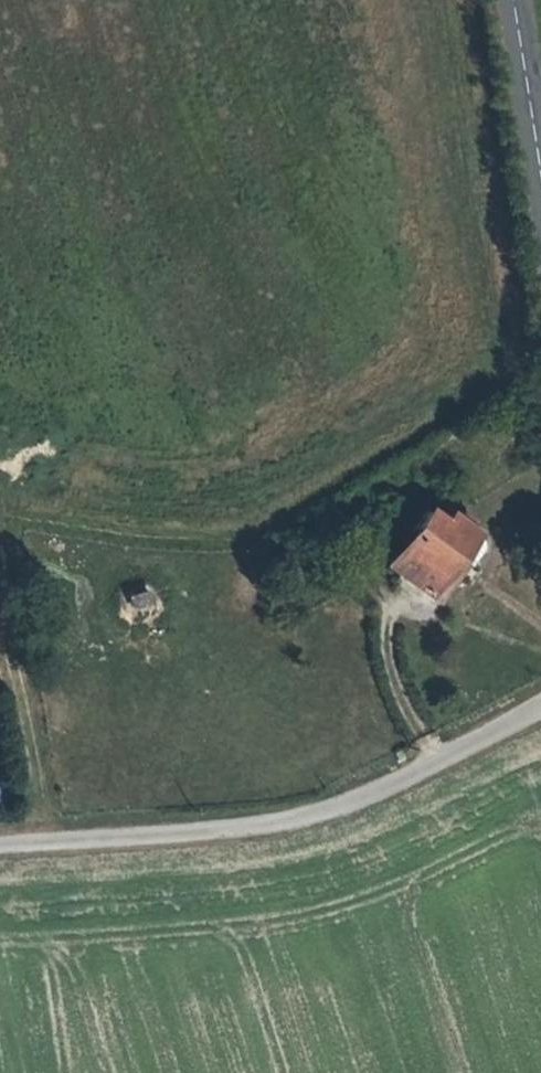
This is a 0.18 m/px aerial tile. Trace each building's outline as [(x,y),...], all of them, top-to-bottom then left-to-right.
[(459,563),(467,568),(479,550),(481,546),(481,542),(479,538),(477,535),(469,529),(469,520),(459,512),(451,516),(447,514),(442,521),(426,510),(387,563),(434,598),(459,563)] [(150,590),(127,595),(131,611),(153,605),(150,590)]
